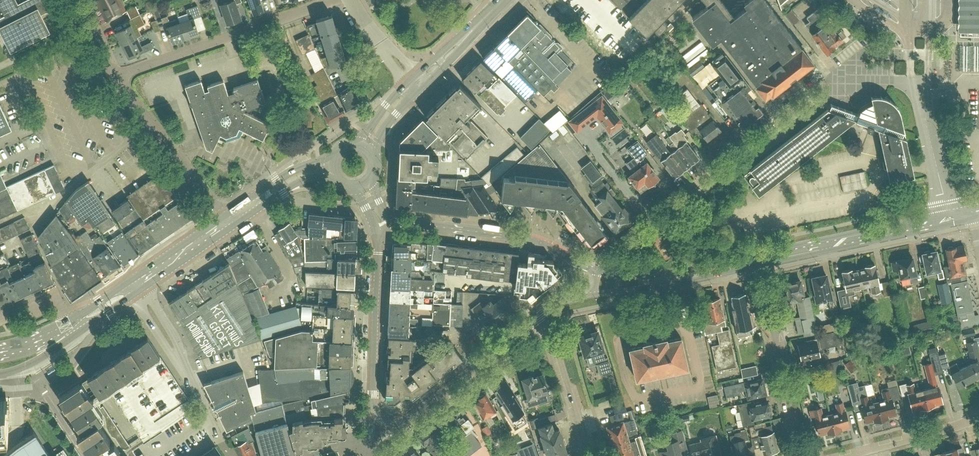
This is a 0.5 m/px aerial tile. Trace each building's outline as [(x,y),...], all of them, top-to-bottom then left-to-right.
[(1,33),(10,51),(11,51),(49,31),(41,14),(51,9),(46,0),(26,0),(17,5),(14,0),(0,0),(0,33),(1,33)] [(97,2),(96,3),(105,22),(126,12),(120,0),(96,0),(97,2)] [(240,18),(235,3),(241,1),(241,0),(230,0),(220,3),(226,22),(240,18)] [(253,14),(262,11),(259,1),(263,0),(248,0),(253,14)] [(629,16),(628,16),(647,35),(654,27),(658,32),(667,23),(663,18),(680,0),(613,0),(629,16)] [(707,4),(691,17),(711,42),(719,36),(757,84),(756,84),(764,94),(770,90),(772,91),(788,78),(788,79),(796,73),(795,73),(811,60),(800,47),(797,42),(764,0),(746,0),(743,2),(747,7),(744,9),(743,8),(733,16),(721,0),(704,0),(707,4)] [(960,26),(978,26),(978,0),(960,0),(960,26)] [(187,13),(178,16),(178,18),(180,22),(185,38),(199,33),(194,18),(201,16),(197,5),(186,9),(187,13)] [(827,21),(824,17),(817,8),(806,17),(809,21),(805,24),(812,33),(811,34),(826,53),(827,52),(829,52),(832,50),(832,48),(834,47),(833,46),(841,39),(840,38),(845,35),(840,28),(836,31),(835,31),(827,21)] [(793,24),(799,19),(791,9),(785,14),(793,24)] [(553,79),(568,64),(567,63),(571,60),(558,47),(559,46),(554,41),(554,38),(552,38),(537,23),(537,20),(534,20),(527,13),(522,18),(519,18),(519,21),(507,33),(526,52),(553,79)] [(122,45),(137,37),(141,35),(137,27),(144,24),(139,14),(130,19),(132,24),(116,32),(122,45)] [(312,37),(336,30),(332,14),(316,19),(317,22),(307,25),(312,37)] [(167,16),(156,19),(160,30),(167,28),(172,42),(185,38),(180,22),(178,18),(169,21),(167,16)] [(299,16),(289,17),(291,28),(300,27),(299,16)] [(156,19),(151,21),(154,32),(160,30),(156,19)] [(665,28),(667,31),(668,31),(674,25),(670,22),(665,28)] [(319,51),(341,45),(336,30),(312,37),(319,51)] [(281,46),(287,44),(283,33),(277,35),(281,46)] [(302,54),(315,48),(308,33),(295,40),(302,54)] [(557,85),(558,84),(553,79),(526,52),(507,33),(494,45),(514,65),(537,89),(543,95),(551,88),(553,91),(558,87),(557,85)] [(122,45),(128,57),(143,50),(144,52),(153,47),(150,41),(141,46),(137,37),(122,45)] [(319,51),(323,59),(326,66),(346,60),(341,45),(319,51)] [(525,101),(537,89),(514,65),(494,45),(483,57),(502,76),(501,77),(525,101)] [(763,111),(743,86),(747,83),(743,77),(744,77),(725,54),(723,55),(721,53),(712,60),(714,63),(711,64),(720,76),(716,79),(716,78),(708,84),(742,128),(763,111)] [(471,69),(484,82),(483,82),(506,105),(508,103),(516,95),(498,77),(480,59),(471,69)] [(677,77),(682,72),(674,62),(669,66),(677,77)] [(328,121),(343,113),(334,96),(337,95),(324,68),(312,74),(317,84),(310,88),(319,104),(328,121)] [(506,105),(483,82),(484,82),(471,69),(461,78),(497,114),(498,113),(500,115),(507,107),(506,105)] [(624,79),(626,77),(633,87),(637,84),(629,75),(632,73),(629,69),(621,75),(624,79)] [(228,93),(223,80),(207,85),(209,89),(204,90),(201,80),(185,85),(206,147),(212,150),(218,138),(226,141),(239,137),(243,129),(263,139),(270,124),(243,110),(245,107),(248,109),(266,103),(258,80),(235,88),(233,92),(228,93)] [(481,105),(459,84),(456,87),(455,85),(426,113),(428,115),(425,117),(466,158),(474,150),(487,137),(470,120),(466,116),(478,104),(480,106),(481,105)] [(338,94),(346,111),(360,102),(352,85),(344,90),(338,94)] [(620,96),(612,86),(603,93),(610,103),(620,96)] [(699,104),(687,88),(677,96),(687,110),(689,112),(681,118),(691,131),(694,129),(696,132),(699,130),(707,140),(714,134),(715,135),(720,131),(719,130),(721,129),(713,119),(714,118),(710,112),(708,114),(707,112),(701,103),(699,104)] [(623,122),(601,95),(568,121),(576,132),(596,117),(609,133),(623,122)] [(878,128),(880,140),(887,170),(887,172),(888,178),(889,180),(914,175),(913,172),(912,166),(912,165),(905,133),(900,114),(900,112),(899,110),(898,108),(897,105),(895,103),(893,101),(891,100),(890,99),(887,97),(885,96),(884,98),(884,100),(883,102),(872,101),(865,104),(859,109),(858,113),(831,103),(830,104),(829,109),(827,109),(750,169),(754,175),(754,176),(753,175),(751,175),(750,175),(749,177),(749,178),(749,180),(753,184),(751,186),(753,189),(758,195),(855,120),(864,123),(862,127),(867,128),(866,129),(868,129),(869,130),(872,130),(873,126),(878,128)] [(8,130),(5,123),(7,121),(0,106),(0,134),(8,130)] [(662,109),(668,119),(672,116),(666,106),(662,109)] [(527,125),(536,116),(527,107),(518,115),(527,125)] [(552,131),(566,119),(559,110),(544,123),(550,129),(552,131)] [(449,150),(450,145),(447,143),(444,142),(444,139),(423,117),(422,118),(423,118),(400,140),(400,146),(399,146),(399,147),(449,150)] [(539,118),(534,123),(545,134),(550,129),(539,118)] [(658,125),(662,131),(668,128),(663,121),(658,125)] [(541,139),(545,134),(534,123),(529,127),(541,139)] [(536,143),(541,139),(529,127),(524,132),(536,143)] [(673,141),(678,147),(690,163),(698,157),(686,141),(687,139),(683,134),(685,133),(681,128),(675,132),(671,134),(669,136),(673,141)] [(531,148),(536,143),(524,132),(520,137),(531,148)] [(620,136),(611,141),(605,132),(598,136),(617,167),(624,163),(625,163),(633,158),(620,136)] [(673,176),(682,169),(670,153),(670,152),(662,142),(661,141),(662,141),(656,133),(646,141),(652,149),(673,176)] [(656,183),(654,180),(657,178),(657,177),(641,155),(646,152),(637,140),(627,148),(634,157),(627,163),(633,171),(628,175),(629,176),(626,178),(626,180),(628,183),(631,183),(633,182),(640,190),(641,190),(645,187),(647,190),(656,183)] [(558,208),(569,222),(581,237),(584,234),(591,243),(596,238),(599,242),(607,235),(577,198),(580,196),(539,143),(503,173),(501,197),(509,208),(510,208),(510,207),(511,206),(512,205),(512,204),(512,203),(513,202),(513,200),(513,199),(522,200),(530,210),(531,210),(532,209),(532,208),(533,207),(533,206),(534,205),(534,204),(534,203),(534,202),(534,201),(544,202),(552,213),(558,208)] [(512,150),(519,159),(524,155),(517,146),(512,150)] [(433,149),(400,147),(399,147),(397,175),(431,177),(432,170),(437,170),(438,156),(433,156),(433,149)] [(690,163),(678,147),(670,152),(670,153),(682,169),(690,163)] [(515,163),(519,159),(512,150),(507,154),(515,163)] [(510,167),(515,163),(507,154),(503,158),(510,167)] [(506,170),(510,167),(503,158),(498,162),(506,170)] [(604,183),(601,179),(603,177),(601,175),(590,160),(581,166),(586,172),(583,174),(593,186),(592,187),(591,189),(595,194),(591,197),(596,203),(594,204),(614,231),(616,229),(618,229),(621,227),(621,226),(623,224),(622,224),(629,219),(626,216),(629,214),(622,206),(620,208),(610,195),(615,192),(611,186),(610,186),(607,182),(604,183)] [(501,174),(506,170),(498,162),(494,165),(501,174)] [(6,187),(17,210),(55,192),(64,188),(54,165),(45,169),(6,187)] [(497,178),(501,174),(494,165),(490,169),(497,178)] [(493,182),(497,178),(490,169),(485,173),(493,182)] [(836,170),(837,184),(861,184),(860,169),(836,170)] [(129,198),(128,199),(158,240),(191,217),(176,196),(177,196),(160,172),(127,195),(129,198)] [(17,210),(6,187),(0,173),(0,218),(17,210)] [(480,177),(483,180),(488,186),(491,183),(493,182),(485,173),(480,177)] [(411,207),(414,207),(416,191),(411,190),(412,176),(397,175),(395,204),(407,205),(407,207),(411,207)] [(440,177),(439,186),(439,187),(456,189),(457,178),(440,177)] [(461,187),(471,185),(471,180),(467,180),(467,178),(457,178),(456,189),(464,195),(465,197),(468,201),(470,200),(461,187)] [(483,184),(490,194),(495,190),(491,183),(488,186),(483,180),(481,181),(479,179),(472,180),(473,185),(483,184)] [(86,182),(76,189),(59,210),(67,221),(75,215),(80,223),(87,218),(92,226),(96,223),(124,264),(138,254),(134,247),(136,246),(126,232),(123,233),(120,228),(110,214),(109,215),(86,182)] [(500,209),(490,194),(483,184),(473,185),(489,210),(500,209)] [(439,187),(439,186),(433,185),(432,193),(465,197),(464,195),(456,189),(439,187)] [(478,212),(489,210),(473,185),(471,185),(461,187),(470,200),(478,212)] [(424,208),(467,214),(468,201),(465,197),(432,193),(426,192),(424,208)] [(140,252),(158,240),(128,199),(111,210),(126,232),(136,246),(140,252)] [(309,231),(309,237),(357,236),(357,218),(309,212),(308,225),(309,225),(309,231)] [(101,279),(56,213),(38,235),(43,245),(58,279),(59,278),(66,288),(65,289),(68,292),(66,293),(71,300),(88,289),(101,279)] [(16,228),(27,223),(24,217),(14,222),(16,228)] [(19,234),(16,228),(14,222),(9,224),(14,236),(19,234)] [(309,231),(295,231),(289,222),(279,229),(280,231),(275,235),(288,258),(294,267),(305,264),(304,261),(302,255),(303,255),(298,237),(309,237),(309,231)] [(16,228),(19,234),(30,229),(27,223),(16,228)] [(9,239),(14,236),(9,224),(3,227),(9,239)] [(9,239),(3,227),(0,228),(0,235),(3,240),(3,241),(9,239)] [(93,241),(86,231),(77,237),(82,245),(86,246),(93,257),(92,258),(97,265),(98,264),(105,275),(119,265),(112,255),(114,254),(109,247),(107,248),(100,236),(93,241)] [(23,245),(35,240),(32,234),(20,239),(23,245)] [(327,258),(335,258),(335,253),(348,252),(348,251),(356,251),(357,237),(304,238),(305,261),(327,261),(327,258)] [(26,250),(37,245),(35,240),(23,245),(26,250)] [(269,279),(273,276),(277,282),(282,280),(283,277),(280,272),(268,253),(263,252),(256,240),(248,245),(269,279)] [(392,246),(391,255),(410,256),(426,257),(427,242),(411,240),(411,242),(407,242),(397,241),(392,241),(392,246)] [(431,257),(430,269),(442,270),(445,246),(446,244),(433,242),(433,243),(431,257)] [(445,246),(442,270),(466,272),(466,275),(502,279),(502,278),(509,278),(515,279),(518,253),(512,252),(446,244),(445,246)] [(945,248),(949,264),(943,266),(947,281),(947,284),(951,283),(951,282),(961,280),(960,274),(965,273),(962,260),(966,259),(963,244),(959,245),(953,246),(951,245),(948,246),(947,248),(945,248)] [(28,256),(40,251),(37,245),(26,250),(28,256)] [(248,245),(240,250),(243,256),(241,257),(243,260),(231,267),(241,293),(257,286),(269,279),(248,245)] [(929,251),(929,250),(923,251),(924,252),(922,253),(925,264),(924,265),(925,269),(926,272),(936,269),(938,277),(943,276),(942,268),(940,268),(939,261),(937,261),(935,250),(929,251)] [(40,285),(41,287),(54,281),(40,251),(28,256),(33,266),(34,266),(42,284),(40,285)] [(515,280),(515,281),(513,294),(526,295),(530,301),(536,296),(535,295),(551,282),(550,281),(562,272),(557,266),(556,267),(553,263),(553,260),(544,259),(543,257),(542,257),(540,254),(533,253),(528,252),(526,263),(519,262),(517,261),(515,280)] [(7,266),(9,265),(4,254),(0,255),(0,269),(7,266)] [(410,268),(410,256),(391,255),(391,267),(410,268)] [(910,256),(910,255),(906,256),(905,257),(893,260),(895,269),(898,269),(900,277),(902,285),(917,282),(912,256),(910,256)] [(355,272),(355,258),(337,258),(335,258),(327,258),(327,261),(305,261),(304,261),(305,264),(294,267),(295,268),(297,276),(305,274),(305,270),(355,272)] [(241,293),(231,267),(229,263),(225,266),(221,265),(219,266),(219,270),(218,270),(217,270),(218,271),(211,275),(210,275),(210,276),(203,280),(202,281),(195,285),(194,286),(195,286),(188,291),(187,290),(187,291),(180,296),(180,295),(179,296),(180,296),(173,301),(172,300),(172,301),(169,303),(184,327),(199,358),(261,339),(241,293)] [(858,268),(862,286),(870,284),(872,292),(880,291),(878,282),(874,263),(872,264),(870,264),(868,264),(867,265),(864,265),(865,267),(858,268)] [(1,282),(10,302),(19,297),(18,296),(20,295),(12,276),(7,266),(0,269),(0,279),(1,282)] [(30,292),(41,287),(40,285),(42,284),(34,266),(33,266),(23,271),(31,289),(29,291),(30,292)] [(410,269),(410,268),(391,267),(390,287),(434,290),(435,270),(417,269),(410,269)] [(862,286),(858,268),(851,270),(851,268),(849,269),(847,269),(845,269),(843,270),(842,270),(845,288),(838,290),(841,306),(850,304),(847,294),(854,292),(853,288),(862,286)] [(355,272),(305,270),(305,274),(297,276),(300,284),(336,286),(354,286),(355,272)] [(19,297),(30,292),(29,291),(31,289),(23,271),(12,276),(20,295),(18,296),(19,297)] [(951,283),(957,313),(958,313),(958,317),(967,315),(966,312),(973,310),(978,309),(978,293),(974,271),(965,273),(960,274),(961,280),(951,282),(951,283)] [(827,281),(826,274),(812,277),(813,279),(811,279),(812,284),(814,283),(816,291),(813,291),(816,301),(828,298),(830,308),(837,307),(833,290),(830,290),(828,281),(827,281)] [(789,301),(797,299),(801,318),(796,319),(799,332),(810,330),(810,333),(818,331),(809,296),(805,297),(804,292),(803,292),(800,280),(799,280),(798,279),(794,280),(794,281),(785,283),(787,294),(786,294),(787,299),(788,299),(789,301)] [(883,296),(892,294),(889,281),(881,282),(883,296)] [(946,302),(951,301),(947,284),(947,281),(942,283),(946,302)] [(10,302),(1,282),(0,282),(0,306),(10,302)] [(921,298),(927,296),(925,285),(918,286),(921,298)] [(338,305),(353,305),(353,306),(354,289),(319,287),(318,291),(303,294),(302,303),(318,304),(338,305)] [(444,290),(434,290),(390,287),(389,299),(451,303),(451,298),(443,297),(444,290)] [(255,318),(269,313),(259,288),(243,294),(253,318),(255,318)] [(745,294),(744,292),(731,295),(734,308),(731,308),(737,336),(752,333),(751,327),(751,326),(753,326),(751,314),(749,314),(745,299),(747,298),(746,294),(745,294)] [(724,318),(719,297),(712,299),(710,298),(708,299),(706,300),(703,301),(707,321),(702,322),(705,334),(717,332),(719,343),(711,345),(717,370),(737,366),(728,328),(722,330),(721,326),(726,325),(724,318)] [(512,310),(502,298),(492,305),(489,301),(483,305),(480,301),(470,309),(475,315),(485,308),(486,310),(490,316),(491,315),(496,321),(512,310)] [(450,314),(451,303),(389,299),(389,310),(450,314)] [(353,305),(338,305),(318,304),(302,303),(301,303),(301,307),(296,307),(302,326),(312,323),(313,314),(329,314),(352,316),(353,305)] [(302,326),(296,307),(296,305),(269,313),(255,318),(261,339),(302,327),(302,326)] [(450,324),(450,314),(389,310),(388,322),(422,324),(422,323),(450,324)] [(352,316),(329,314),(313,314),(312,323),(312,330),(312,339),(351,341),(353,316),(352,316)] [(921,334),(933,331),(930,320),(912,324),(915,334),(921,332),(921,334)] [(421,336),(422,324),(388,322),(388,334),(421,336)] [(312,339),(312,330),(301,329),(264,340),(270,356),(275,356),(274,367),(340,363),(340,366),(350,365),(351,341),(312,339)] [(819,355),(817,346),(820,345),(820,346),(824,345),(842,341),(841,337),(840,330),(818,335),(818,337),(807,340),(808,342),(798,344),(800,351),(798,353),(799,356),(801,357),(801,358),(819,355)] [(605,356),(597,331),(587,334),(585,332),(581,333),(581,336),(579,336),(585,355),(586,354),(587,358),(590,359),(593,358),(595,363),(598,362),(602,374),(611,371),(606,356),(605,356)] [(389,401),(395,402),(401,396),(403,399),(409,399),(411,397),(412,398),(423,389),(422,388),(432,380),(434,381),(440,376),(440,375),(462,358),(453,345),(436,358),(430,351),(419,360),(412,360),(413,337),(398,337),(390,336),(389,343),(387,343),(387,352),(389,352),(388,365),(386,365),(385,373),(386,373),(385,397),(389,401)] [(651,375),(662,373),(687,367),(681,336),(666,339),(666,337),(642,342),(643,344),(629,347),(636,378),(642,377),(643,379),(651,377),(651,375)] [(82,431),(77,434),(91,455),(124,455),(133,450),(129,444),(103,405),(101,406),(95,398),(101,394),(107,390),(108,389),(160,355),(148,337),(139,342),(138,343),(130,349),(114,359),(105,365),(104,365),(96,371),(89,375),(87,377),(88,378),(84,380),(81,382),(71,389),(68,391),(59,397),(82,431)] [(971,379),(978,375),(978,363),(977,360),(978,359),(978,356),(976,340),(967,342),(971,362),(964,365),(971,379)] [(924,347),(927,353),(934,350),(931,344),(924,347)] [(934,374),(942,372),(937,351),(928,353),(934,374)] [(942,366),(948,364),(945,351),(939,353),(942,366)] [(971,379),(964,365),(959,368),(956,362),(949,366),(951,376),(953,375),(958,385),(971,379)] [(320,367),(272,369),(258,370),(260,384),(300,379),(300,378),(321,377),(350,375),(350,365),(340,366),(320,367)] [(743,377),(758,373),(756,365),(741,368),(743,377)] [(806,375),(819,373),(817,367),(805,370),(806,375)] [(253,421),(251,412),(250,412),(256,410),(243,370),(211,381),(211,380),(203,383),(226,429),(233,426),(239,423),(241,427),(253,421)] [(550,399),(542,374),(532,377),(532,375),(522,378),(528,398),(538,395),(540,394),(542,401),(550,399)] [(350,375),(321,377),(300,378),(300,379),(260,384),(262,403),(303,398),(303,399),(349,388),(349,381),(350,375)] [(922,388),(927,405),(942,401),(937,384),(934,376),(927,378),(930,386),(922,388)] [(522,413),(512,397),(515,395),(504,379),(497,383),(496,383),(493,385),(493,386),(492,387),(502,403),(513,419),(522,413)] [(763,386),(762,379),(745,383),(745,381),(724,386),(726,396),(740,393),(739,391),(746,389),(748,397),(765,393),(765,391),(766,391),(764,386),(763,386)] [(876,400),(881,418),(895,414),(891,398),(899,396),(897,385),(896,385),(895,380),(889,382),(890,387),(888,387),(888,388),(881,390),(883,399),(876,400)] [(927,405),(922,388),(915,390),(913,382),(906,384),(906,382),(898,384),(901,394),(908,393),(912,409),(927,405)] [(881,418),(876,400),(868,403),(864,386),(857,388),(856,384),(847,387),(851,398),(859,396),(861,404),(866,422),(873,420),(875,425),(882,423),(880,418),(881,418)] [(312,406),(346,402),(349,399),(349,390),(304,401),(303,399),(282,404),(285,413),(301,410),(301,403),(302,403),(304,403),(304,404),(312,404),(312,406)] [(495,410),(485,394),(484,395),(483,394),(479,396),(479,398),(478,398),(479,400),(474,402),(479,409),(477,410),(480,414),(481,413),(483,417),(486,416),(490,424),(494,422),(491,417),(494,415),(492,412),(495,410)] [(717,394),(707,396),(710,408),(720,406),(717,394)] [(7,414),(7,413),(6,398),(6,397),(0,398),(0,428),(8,427),(7,414)] [(614,413),(626,410),(622,397),(610,400),(614,413)] [(751,405),(750,400),(738,403),(741,419),(736,420),(738,426),(754,422),(753,418),(754,417),(756,418),(759,417),(760,416),(770,414),(770,413),(771,412),(770,408),(768,407),(767,401),(751,405)] [(830,413),(834,430),(849,426),(844,409),(842,401),(835,403),(837,411),(830,413)] [(304,404),(304,403),(302,403),(302,406),(304,405),(306,414),(345,412),(346,402),(312,406),(312,404),(304,404)] [(285,413),(282,404),(251,412),(253,421),(256,431),(255,431),(262,455),(285,455),(295,453),(293,446),(287,423),(285,413)] [(834,430),(830,413),(823,415),(820,406),(809,410),(811,418),(815,417),(820,434),(834,430)] [(468,417),(462,409),(459,411),(458,410),(445,421),(445,422),(442,424),(450,434),(453,432),(457,436),(453,438),(466,455),(480,444),(468,429),(473,425),(467,417),(468,417)] [(161,412),(152,418),(156,425),(165,420),(161,412)] [(622,412),(609,416),(611,422),(624,418),(622,412)] [(287,423),(293,446),(302,445),(303,444),(321,443),(322,442),(322,437),(343,437),(343,436),(344,434),(346,434),(345,417),(344,416),(309,417),(287,423)] [(535,417),(529,419),(531,428),(538,426),(535,417)] [(612,443),(627,438),(626,435),(637,431),(633,419),(630,420),(608,426),(610,436),(610,437),(612,443)] [(551,421),(538,425),(548,455),(558,455),(566,453),(564,445),(561,435),(561,436),(558,428),(553,429),(551,421)] [(424,445),(426,443),(436,455),(461,455),(450,441),(447,443),(439,433),(440,432),(434,424),(418,436),(424,445)] [(485,435),(491,432),(487,424),(481,428),(485,435)] [(756,429),(754,424),(748,426),(751,438),(758,436),(761,446),(762,446),(764,453),(772,451),(772,452),(777,451),(777,450),(774,437),(776,436),(775,432),(773,433),(771,425),(756,429)] [(141,438),(147,434),(142,427),(136,430),(141,438)] [(238,452),(253,445),(251,441),(254,440),(248,427),(232,435),(236,445),(235,446),(238,452)] [(679,449),(686,447),(681,430),(670,433),(673,441),(666,443),(668,450),(660,452),(661,455),(681,455),(679,449)] [(744,439),(748,438),(746,430),(735,432),(735,434),(730,435),(731,441),(731,442),(732,444),(731,446),(732,449),(733,450),(735,455),(749,455),(744,439)] [(48,453),(34,431),(33,431),(34,433),(16,445),(8,451),(4,455),(50,455),(48,453)] [(640,434),(634,436),(635,439),(628,441),(627,438),(612,443),(614,449),(615,450),(617,455),(627,455),(631,455),(632,455),(647,455),(640,434)] [(716,434),(700,438),(701,441),(689,443),(692,455),(693,455),(704,453),(705,455),(720,455),(721,455),(716,434)] [(536,455),(535,455),(531,442),(517,447),(520,455),(526,455),(536,455)] [(410,443),(399,451),(403,455),(415,455),(416,455),(420,455),(410,443)] [(215,445),(200,455),(222,455),(215,445)] [(238,452),(240,455),(254,455),(252,453),(255,451),(255,449),(253,445),(238,452)] [(948,450),(950,455),(964,455),(962,446),(948,450)]
